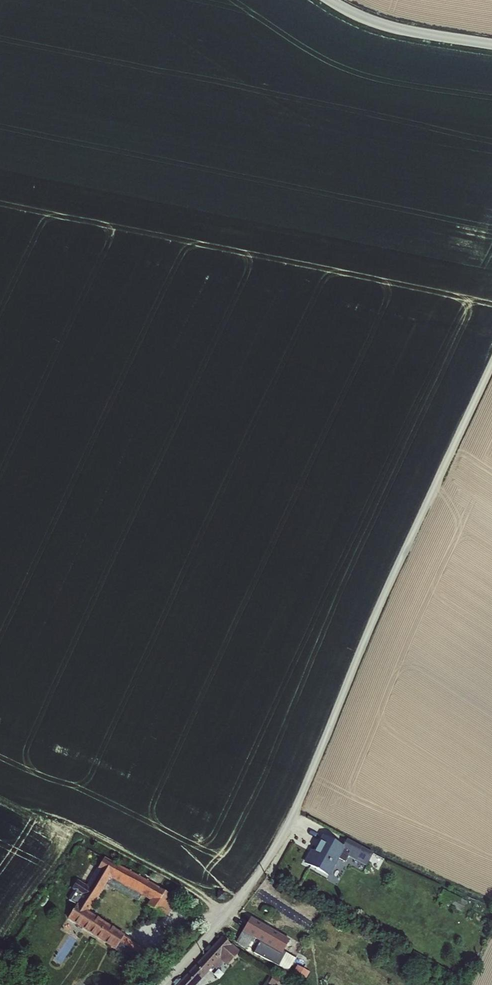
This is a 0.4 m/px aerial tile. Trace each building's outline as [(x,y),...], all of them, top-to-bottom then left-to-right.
[(320,833),(304,864),(339,882),(350,859),(366,867),(374,851),(346,837),(343,845),(320,833)] [(139,941),(89,912),(110,876),(150,899),(147,904),(167,916),(178,897),(103,855),(96,867),(93,865),(84,881),(78,877),(73,886),(77,888),(70,900),(75,902),(65,919),(130,957),(139,941)] [(283,950),(290,935),(248,917),(236,944),(290,968),(296,955),(283,950)] [(175,984),(195,984),(214,966),(217,969),(224,961),(227,964),(240,950),(223,934),(175,984)] [(298,963),(293,973),(306,980),(311,970),(298,963)]
